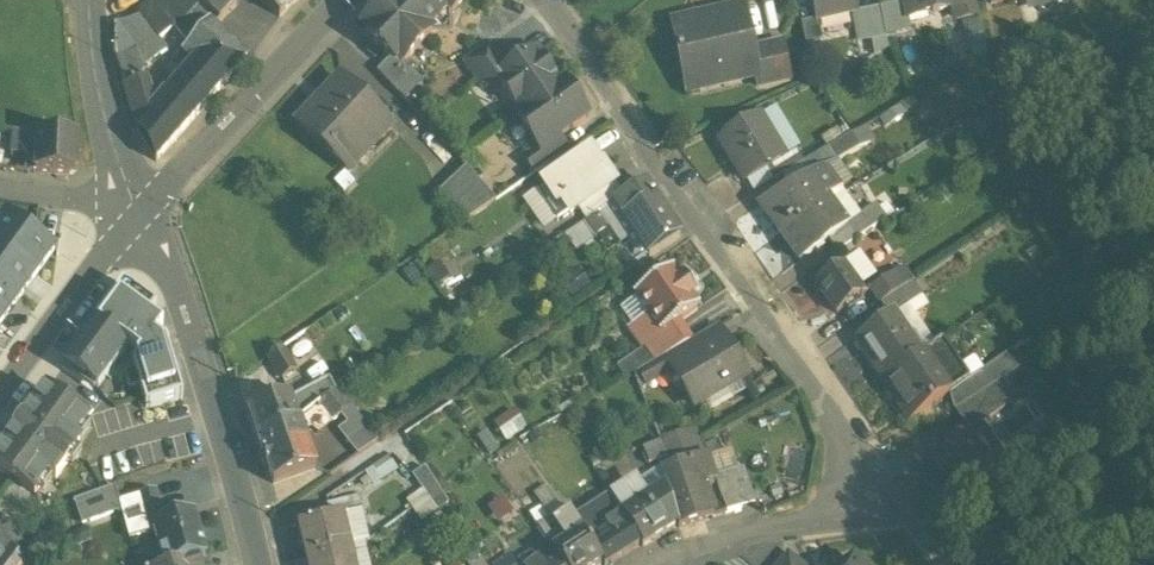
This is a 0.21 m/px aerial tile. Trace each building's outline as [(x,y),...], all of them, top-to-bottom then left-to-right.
[(190,43),(209,21),(213,16),(197,0),(152,0),(190,43)] [(213,16),(219,22),(235,5),(230,0),(197,0),(213,16)] [(279,16),(293,0),(262,0),(279,16)] [(362,27),(368,32),(365,35),(390,58),(395,63),(397,60),(402,65),(403,64),(431,35),(428,33),(448,11),(451,14),(464,0),(388,0),(362,27)] [(815,21),(815,22),(857,13),(854,0),(810,0),(815,21)] [(906,9),(922,6),(932,13),(954,8),(956,8),(954,0),(904,0),(906,9)] [(956,8),(954,8),(956,19),(978,14),(975,0),(954,0),(956,8)] [(1036,0),(1026,0),(1028,9),(1038,7),(1036,0)] [(742,7),(674,22),(680,50),(678,50),(679,54),(681,54),(685,75),(712,69),(715,86),(756,77),(751,51),(742,7)] [(879,8),(862,11),(869,42),(886,39),(879,8)] [(158,37),(140,14),(128,19),(137,50),(158,37)] [(980,17),(963,20),(968,47),(985,45),(980,17)] [(128,19),(114,22),(115,56),(115,57),(115,58),(137,50),(128,19)] [(156,110),(146,122),(164,151),(220,88),(248,58),(209,21),(190,43),(185,47),(186,48),(173,64),(185,75),(175,87),(169,93),(169,94),(170,94),(156,110)] [(815,21),(801,24),(805,45),(819,42),(815,22),(815,21)] [(158,37),(137,50),(142,64),(166,48),(158,37)] [(781,44),(751,51),(756,77),(758,87),(789,81),(781,44)] [(489,45),(464,63),(474,77),(499,59),(489,45)] [(137,50),(115,58),(123,83),(146,76),(142,64),(137,50)] [(561,87),(537,52),(508,72),(495,81),(496,82),(519,116),(561,87)] [(395,63),(390,58),(376,72),(376,73),(377,72),(399,96),(417,77),(403,64),(402,65),(397,60),(395,63)] [(499,59),(474,77),(483,91),(496,82),(495,81),(508,72),(499,59)] [(169,72),(159,83),(169,93),(175,87),(170,83),(175,77),(169,72)] [(146,76),(123,83),(138,130),(146,122),(156,110),(146,76)] [(390,128),(340,79),(297,123),(348,172),(390,128)] [(519,116),(516,118),(537,148),(539,150),(556,138),(559,137),(555,132),(569,123),(573,127),(586,118),(564,85),(561,87),(519,116)] [(783,157),(759,117),(720,140),(745,181),(767,168),(767,167),(783,157)] [(164,151),(146,122),(138,130),(155,160),(164,151)] [(37,133),(13,129),(10,152),(25,154),(24,169),(35,171),(37,133)] [(78,135),(37,133),(35,171),(76,173),(78,135)] [(851,134),(827,148),(835,162),(860,148),(851,134)] [(556,138),(539,150),(537,148),(524,157),(534,173),(565,152),(556,138)] [(767,168),(774,180),(803,163),(795,151),(767,168)] [(589,153),(544,184),(556,201),(557,202),(561,200),(569,213),(578,207),(612,183),(611,182),(601,169),(600,169),(589,153)] [(466,168),(437,195),(462,222),(495,200),(466,168)] [(820,174),(760,206),(780,233),(826,200),(834,194),(820,174)] [(679,236),(644,181),(621,196),(611,202),(621,217),(622,215),(649,256),(679,236)] [(612,183),(578,207),(586,219),(606,205),(611,202),(621,196),(612,182),(611,182),(612,183)] [(556,201),(545,185),(538,190),(549,206),(556,201)] [(860,214),(842,188),(834,194),(826,200),(845,226),(860,214)] [(826,200),(780,233),(799,260),(845,227),(845,226),(826,200)] [(860,214),(845,226),(845,227),(854,240),(885,219),(874,204),(860,214)] [(56,247),(9,211),(0,224),(0,244),(38,272),(56,247)] [(845,227),(827,240),(836,253),(854,240),(845,227)] [(38,272),(0,244),(0,283),(19,297),(38,272)] [(843,263),(815,283),(837,313),(864,293),(843,263)] [(678,280),(670,269),(635,293),(662,332),(678,321),(697,308),(689,297),(696,292),(685,276),(678,280)] [(890,274),(870,288),(880,303),(901,289),(890,274)] [(156,306),(123,282),(94,320),(127,344),(149,316),(156,306)] [(901,289),(880,303),(889,316),(893,313),(894,314),(906,306),(921,296),(912,282),(901,289)] [(19,297),(0,283),(0,322),(19,297)] [(933,346),(906,306),(894,314),(909,337),(921,354),(933,346)] [(889,316),(869,329),(875,338),(859,349),(881,381),(917,357),(905,339),(909,337),(894,314),(893,313),(889,316)] [(133,363),(146,406),(184,396),(167,340),(158,333),(163,326),(149,316),(127,344),(139,354),(133,363)] [(127,344),(94,320),(64,361),(97,385),(127,344)] [(691,341),(678,321),(662,332),(642,345),(654,362),(665,356),(691,341)] [(717,326),(694,339),(701,352),(724,339),(717,326)] [(1050,332),(1032,344),(1038,356),(1042,354),(1058,343),(1050,332)] [(921,354),(909,337),(905,339),(917,357),(921,354)] [(691,341),(665,356),(674,371),(680,367),(679,365),(701,352),(694,339),(691,341)] [(701,352),(679,365),(680,367),(674,371),(694,406),(745,376),(724,339),(701,352)] [(1029,340),(1012,351),(1022,366),(1038,356),(1032,344),(1029,340)] [(293,350),(289,343),(282,348),(286,355),(293,350)] [(917,357),(881,381),(887,390),(891,387),(912,420),(932,407),(931,406),(949,394),(934,372),(948,363),(936,344),(933,346),(921,354),(917,357)] [(286,355),(282,348),(268,357),(282,379),(295,370),(286,355)] [(962,383),(953,389),(954,390),(963,404),(1003,378),(1022,366),(1012,351),(1012,350),(983,370),(962,383)] [(1038,356),(1022,366),(1032,389),(1053,374),(1042,354),(1038,356)] [(974,357),(954,371),(962,383),(983,370),(974,357)] [(948,363),(934,372),(949,394),(954,390),(953,389),(962,383),(954,371),(948,363)] [(1022,366),(1003,378),(1017,399),(1032,389),(1022,366)] [(963,404),(954,411),(964,425),(984,411),(989,418),(1017,399),(1003,378),(963,404)] [(328,384),(297,400),(299,405),(293,407),(298,422),(300,421),(320,405),(333,395),(328,384)] [(23,418),(23,417),(13,430),(14,430),(0,450),(0,466),(34,491),(49,471),(56,476),(79,444),(73,439),(88,419),(46,388),(23,418)] [(333,395),(320,405),(333,421),(349,408),(337,392),(333,395)] [(289,395),(248,409),(257,435),(298,422),(293,407),(289,395)] [(320,405),(300,421),(303,431),(311,428),(317,433),(333,421),(320,405)] [(507,439),(528,426),(516,407),(495,420),(507,439)] [(356,416),(337,431),(346,442),(365,427),(356,416)] [(298,422),(257,435),(263,453),(262,453),(266,466),(267,465),(273,483),(316,468),(303,431),(300,421),(298,422)] [(981,424),(969,431),(940,452),(950,466),(942,471),(957,492),(1006,458),(981,424)] [(365,427),(346,442),(357,456),(377,442),(365,427)] [(704,457),(696,431),(687,434),(692,448),(696,460),(704,457)] [(687,434),(660,442),(666,458),(692,448),(687,434)] [(659,442),(627,455),(634,472),(666,459),(666,458),(660,442),(659,442)] [(696,460),(686,463),(688,470),(663,478),(678,524),(679,527),(712,517),(704,489),(714,486),(704,457),(696,460)] [(392,459),(370,471),(378,485),(400,472),(392,459)] [(742,467),(715,476),(727,512),(754,502),(742,467)] [(447,505),(424,468),(412,477),(436,512),(447,505)] [(114,483),(75,496),(83,519),(122,506),(120,500),(114,483)] [(641,487),(615,504),(616,507),(621,515),(648,498),(641,487)] [(648,498),(621,515),(640,544),(642,547),(678,524),(665,487),(648,498)] [(156,490),(141,494),(150,527),(151,529),(156,527),(154,521),(164,518),(156,490)] [(141,494),(120,500),(122,506),(124,505),(131,532),(150,527),(141,494)] [(615,504),(609,495),(603,499),(610,510),(616,507),(615,504)] [(558,496),(541,507),(549,520),(550,521),(551,523),(553,522),(569,512),(558,496)] [(358,497),(326,504),(329,518),(343,514),(361,510),(358,497)] [(603,499),(572,518),(581,532),(582,532),(586,538),(601,528),(595,519),(610,510),(603,499)] [(541,507),(529,515),(537,528),(549,520),(541,507)] [(164,518),(154,521),(156,527),(165,561),(165,563),(199,554),(206,552),(194,510),(164,518)] [(569,512),(553,522),(560,533),(565,542),(581,532),(572,518),(569,512)] [(329,518),(297,525),(304,556),(350,546),(343,514),(329,518)] [(605,525),(613,537),(594,550),(603,563),(604,564),(607,564),(640,544),(621,515),(605,525)] [(549,520),(537,528),(546,542),(560,533),(553,522),(551,523),(550,521),(549,520)] [(12,543),(0,525),(0,559),(12,543)] [(552,550),(562,564),(600,564),(603,563),(594,550),(586,538),(582,532),(581,532),(565,542),(552,550)] [(560,533),(546,542),(551,551),(552,550),(565,542),(560,533)] [(0,559),(0,564),(20,564),(24,560),(12,543),(0,559)] [(519,561),(521,564),(562,564),(552,550),(551,551),(546,544),(519,561)] [(304,556),(306,564),(354,564),(350,546),(304,556)] [(476,552),(465,558),(469,564),(484,564),(476,552)] [(165,563),(165,561),(153,564),(202,564),(199,554),(165,563)] [(788,556),(780,564),(799,564),(788,556)]
